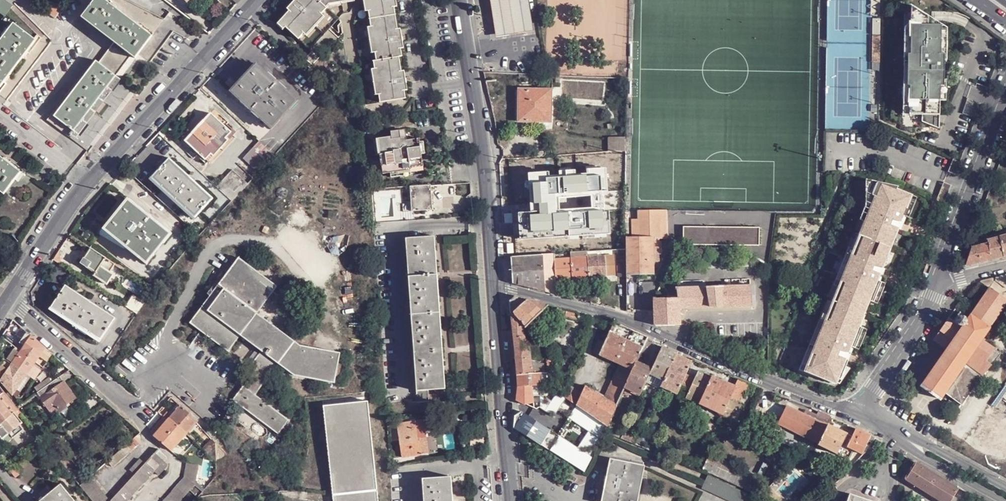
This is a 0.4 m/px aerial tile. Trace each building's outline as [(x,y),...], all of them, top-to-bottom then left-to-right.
[(5,16),(14,5),(7,0),(0,0),(0,12),(5,16)] [(131,55),(135,58),(138,54),(152,36),(106,0),(93,0),(81,17),(114,42),(131,55)] [(281,23),(288,29),(300,41),(306,34),(324,15),(328,11),(326,8),(330,4),(355,0),(302,0),(291,12),(281,23)] [(291,12),(302,0),(297,0),(288,9),(291,12)] [(356,0),(355,0),(330,4),(326,8),(328,11),(331,8),(357,4),(356,0)] [(365,1),(368,1),(370,14),(372,29),(376,56),(378,62),(375,63),(376,71),(380,97),(381,104),(407,100),(406,92),(403,73),(401,58),(403,58),(402,50),(399,31),(395,9),(394,0),(364,0),(365,1)] [(497,39),(533,33),(527,0),(491,0),(497,39)] [(51,1),(44,10),(54,17),(61,9),(51,1)] [(931,16),(919,8),(918,26),(916,55),(914,55),(914,57),(911,83),(911,85),(914,85),(912,113),(924,114),(924,121),(940,128),(941,100),(942,86),(945,86),(945,80),(946,60),(946,54),(942,54),(944,28),(944,24),(930,24),(931,16)] [(324,15),(306,34),(309,37),(327,18),(324,15)] [(14,22),(0,41),(0,87),(36,39),(14,22)] [(288,29),(281,23),(278,26),(284,32),(288,29)] [(916,55),(918,26),(912,31),(910,57),(914,57),(914,55),(916,55)] [(373,57),(376,56),(372,29),(368,29),(373,57)] [(880,36),(872,36),(872,54),(880,53),(880,36)] [(116,76),(131,55),(114,42),(98,62),(116,76)] [(320,60),(312,53),(305,60),(312,67),(320,60)] [(880,53),(872,54),(872,62),(879,63),(880,53)] [(74,131),(116,76),(98,62),(95,60),(90,68),(55,115),(54,116),(74,131)] [(272,129),(297,101),(257,64),(231,92),(252,111),(272,129)] [(55,115),(90,68),(88,66),(52,113),(55,115)] [(911,83),(908,82),(906,112),(912,113),(914,85),(911,85),(911,83)] [(520,122),(552,123),(552,91),(520,90),(520,122)] [(69,137),(74,131),(54,116),(55,115),(52,113),(47,120),(69,137)] [(211,154),(214,157),(228,141),(226,139),(231,133),(225,127),(222,124),(219,121),(217,120),(211,114),(185,141),(191,147),(193,149),(196,152),(199,154),(206,160),(211,154)] [(422,155),(421,142),(421,139),(408,140),(407,137),(402,138),(401,130),(392,131),(392,137),(379,138),(381,155),(383,174),(391,173),(412,171),(411,168),(424,167),(422,155)] [(226,139),(228,141),(234,136),(231,133),(226,139)] [(610,153),(627,152),(627,139),(610,140),(610,153)] [(275,156),(259,142),(243,159),(257,171),(252,177),(254,179),(275,156)] [(194,155),(195,154),(196,152),(193,149),(188,154),(194,160),(196,157),(194,155)] [(206,165),(214,157),(211,154),(206,160),(204,162),(206,165)] [(4,194),(15,179),(20,172),(0,156),(0,192),(4,194)] [(152,178),(196,218),(213,198),(169,159),(152,178)] [(955,175),(959,163),(952,159),(947,172),(955,175)] [(555,185),(565,186),(566,168),(524,166),(522,193),(539,194),(538,187),(555,188),(555,185)] [(424,171),(424,167),(411,168),(412,171),(391,173),(391,178),(412,175),(412,173),(424,171)] [(23,168),(20,172),(15,179),(18,181),(26,170),(23,168)] [(233,169),(216,187),(232,201),(248,184),(233,169)] [(194,220),(196,218),(152,178),(150,180),(194,220)] [(825,321),(807,367),(838,379),(843,366),(846,367),(848,360),(838,356),(841,350),(851,354),(853,348),(861,328),(856,326),(861,313),(867,299),(871,301),(879,282),(882,275),(871,271),(874,264),(882,268),(890,248),(898,228),(890,225),(893,218),(904,222),(908,209),(906,208),(911,195),(876,182),(871,196),(875,197),(867,217),(871,218),(863,238),(855,257),(852,256),(841,282),(845,284),(837,303),(829,322),(825,321)] [(944,204),(951,185),(943,182),(936,201),(944,204)] [(431,184),(410,186),(412,203),(407,203),(407,211),(433,210),(431,184)] [(146,265),(165,242),(160,237),(166,229),(129,199),(105,229),(127,247),(126,249),(146,265)] [(628,251),(629,276),(655,275),(655,262),(660,262),(659,251),(662,251),(662,243),(660,243),(660,240),(661,240),(660,211),(639,212),(639,221),(639,238),(632,238),(628,239),(628,251)] [(660,211),(661,240),(669,240),(667,211),(660,211)] [(901,229),(904,222),(893,218),(890,225),(898,228),(901,229)] [(160,237),(165,242),(172,233),(166,229),(160,237)] [(125,250),(126,249),(104,231),(100,235),(125,250)] [(406,238),(417,392),(429,391),(445,390),(434,237),(406,238)] [(988,245),(992,260),(1005,257),(1000,238),(988,241),(988,245)] [(516,258),(531,257),(531,242),(515,243),(516,258)] [(980,247),(981,263),(992,260),(988,245),(980,247)] [(972,248),(966,266),(981,263),(980,247),(972,248)] [(106,259),(91,249),(88,254),(84,252),(80,257),(84,260),(81,264),(96,274),(106,259)] [(514,284),(558,295),(557,280),(556,260),(555,255),(531,257),(516,258),(513,258),(514,284)] [(589,258),(590,278),(607,277),(607,276),(612,276),(610,257),(589,258)] [(574,278),(590,278),(589,258),(572,259),(574,278)] [(106,259),(96,274),(95,276),(98,278),(108,284),(113,278),(109,275),(115,264),(106,259)] [(294,342),(258,314),(276,287),(238,259),(190,323),(229,352),(241,336),(261,351),(246,373),(250,377),(233,400),(279,434),(289,420),(255,395),(278,365),(294,376),(333,383),(339,354),(300,346),(294,342)] [(557,280),(574,278),(572,259),(556,260),(557,280)] [(882,275),(885,269),(882,268),(874,264),(871,271),(882,275)] [(982,281),(990,288),(991,287),(1005,298),(1005,275),(982,281)] [(871,301),(876,304),(884,285),(879,282),(871,301)] [(66,286),(52,308),(63,316),(89,333),(101,341),(116,319),(66,286)] [(655,299),(656,325),(655,325),(656,326),(681,325),(680,309),(754,306),(752,286),(677,288),(678,298),(656,299),(655,299)] [(1005,306),(1005,298),(991,287),(990,288),(972,315),(990,328),(1005,306)] [(511,317),(513,336),(524,336),(524,332),(525,331),(527,328),(525,327),(548,304),(514,295),(509,300),(511,317)] [(133,296),(126,307),(137,314),(144,303),(133,296)] [(577,311),(552,305),(552,307),(554,311),(555,311),(556,312),(564,314),(564,315),(577,319),(578,314),(578,313),(577,311)] [(63,316),(52,308),(50,310),(62,318),(63,316)] [(954,321),(963,327),(969,318),(961,312),(954,321)] [(940,399),(944,394),(982,340),(990,328),(972,315),(969,318),(963,327),(947,349),(922,385),(921,386),(940,399)] [(63,316),(62,318),(88,335),(89,333),(63,316)] [(934,339),(947,349),(963,327),(954,321),(950,317),(934,339)] [(566,397),(577,405),(597,418),(606,425),(621,393),(636,360),(641,351),(646,339),(646,338),(647,336),(635,330),(634,331),(614,323),(613,322),(604,341),(599,353),(620,363),(606,394),(585,385),(581,393),(570,383),(570,384),(568,386),(567,385),(563,390),(559,388),(557,391),(566,397)] [(866,330),(861,328),(853,348),(858,350),(866,330)] [(28,334),(22,329),(17,336),(23,340),(28,334)] [(100,343),(101,341),(89,333),(88,335),(100,343)] [(514,359),(516,374),(535,373),(534,369),(531,370),(531,365),(529,357),(533,359),(545,360),(545,359),(546,359),(529,339),(524,340),(524,336),(513,336),(513,344),(514,359)] [(50,358),(52,355),(32,337),(22,352),(36,362),(39,357),(47,362),(50,358)] [(593,351),(599,353),(604,341),(598,338),(593,351)] [(646,339),(641,351),(648,354),(653,342),(646,339)] [(982,340),(944,394),(963,407),(999,353),(982,340)] [(662,346),(652,368),(650,373),(663,379),(675,353),(662,346)] [(6,361),(12,365),(20,354),(14,350),(6,361)] [(848,360),(851,354),(841,350),(838,356),(848,360)] [(26,375),(34,380),(41,371),(33,366),(36,362),(22,352),(20,354),(12,365),(26,375)] [(690,361),(675,353),(663,379),(661,385),(677,393),(681,384),(684,375),(691,361),(690,361)] [(2,366),(8,371),(12,365),(6,361),(4,359),(0,365),(2,366)] [(545,359),(545,360),(546,369),(554,369),(554,367),(558,364),(555,359),(554,361),(549,360),(549,359),(546,359),(545,359)] [(636,360),(621,393),(625,395),(628,388),(639,394),(647,379),(650,373),(652,368),(636,360)] [(534,369),(535,373),(545,372),(545,364),(534,362),(531,365),(531,370),(534,369)] [(13,394),(16,398),(20,392),(16,390),(26,375),(12,365),(8,371),(1,381),(13,394)] [(0,368),(0,379),(1,381),(8,371),(2,366),(0,368)] [(694,380),(684,375),(681,384),(690,388),(686,397),(699,403),(723,414),(735,420),(741,406),(736,403),(729,400),(735,386),(734,385),(698,370),(694,380)] [(516,393),(516,400),(523,404),(525,403),(536,407),(539,405),(540,402),(533,402),(533,397),(540,396),(540,393),(540,391),(540,384),(547,384),(546,374),(546,372),(545,372),(535,373),(516,374),(517,386),(516,393)] [(650,373),(647,379),(661,385),(663,379),(650,373)] [(47,387),(38,394),(42,400),(42,402),(45,407),(47,408),(53,415),(60,411),(61,412),(70,406),(69,404),(76,399),(60,377),(47,387)] [(749,383),(739,378),(735,386),(743,389),(746,390),(749,383)] [(34,388),(38,394),(47,387),(43,381),(34,388)] [(743,389),(735,386),(729,400),(736,403),(743,389)] [(0,388),(0,400),(11,414),(0,423),(0,427),(1,428),(0,428),(0,436),(2,438),(9,432),(26,419),(17,408),(0,388)] [(429,391),(417,392),(418,403),(430,402),(429,391)] [(540,402),(539,405),(545,409),(552,400),(546,394),(545,395),(540,391),(540,393),(540,396),(540,402)] [(553,415),(566,397),(557,391),(552,400),(545,409),(553,415)] [(11,414),(0,400),(0,423),(11,414)] [(172,451),(197,423),(188,415),(190,414),(181,406),(181,407),(179,405),(174,410),(176,411),(172,416),(169,414),(166,418),(159,425),(162,428),(155,436),(164,444),(172,451)] [(590,433),(586,442),(596,448),(604,431),(606,425),(597,418),(577,405),(568,418),(590,433)] [(323,412),(334,500),(378,500),(368,406),(323,412)] [(817,414),(809,410),(806,416),(803,414),(786,406),(777,423),(775,428),(780,430),(782,425),(818,444),(827,425),(831,417),(818,411),(817,414)] [(513,427),(518,430),(518,429),(528,436),(534,440),(583,472),(596,448),(586,442),(577,437),(573,444),(547,427),(549,426),(534,415),(532,417),(520,410),(519,411),(514,415),(513,427)] [(432,420),(417,422),(419,439),(428,438),(427,431),(434,430),(432,420)] [(419,439),(417,422),(398,424),(403,457),(422,455),(422,454),(419,439)] [(623,432),(606,425),(604,431),(620,437),(623,432)] [(870,436),(850,426),(847,434),(827,425),(818,444),(818,445),(837,454),(848,459),(853,450),(861,453),(870,436)] [(13,437),(9,432),(2,438),(6,442),(13,437)] [(137,436),(108,461),(113,466),(141,441),(137,436)] [(534,440),(528,436),(525,441),(530,444),(534,440)] [(419,439),(422,454),(430,453),(428,438),(419,439)] [(217,462),(215,443),(212,440),(203,447),(217,462)] [(155,470),(160,475),(169,464),(164,460),(168,456),(159,448),(146,463),(141,458),(131,469),(136,474),(111,500),(127,500),(155,470)] [(202,452),(190,450),(188,465),(198,473),(202,452)] [(61,462),(66,457),(62,453),(57,457),(61,462)] [(708,455),(701,470),(750,491),(757,477),(708,455)] [(61,462),(69,471),(76,466),(67,456),(66,457),(61,462)] [(645,465),(610,458),(601,500),(638,500),(645,465)] [(952,486),(916,463),(906,478),(942,500),(951,500),(954,496),(959,488),(958,487),(956,489),(952,486)] [(196,485),(198,473),(188,465),(185,477),(163,500),(181,500),(196,485)] [(19,475),(14,469),(10,472),(15,479),(19,475)] [(715,479),(708,476),(703,488),(730,500),(762,500),(743,492),(715,479)] [(453,500),(449,500),(449,494),(453,494),(452,477),(422,479),(424,500),(453,500)] [(46,496),(40,500),(74,500),(60,484),(50,492),(46,496)]
